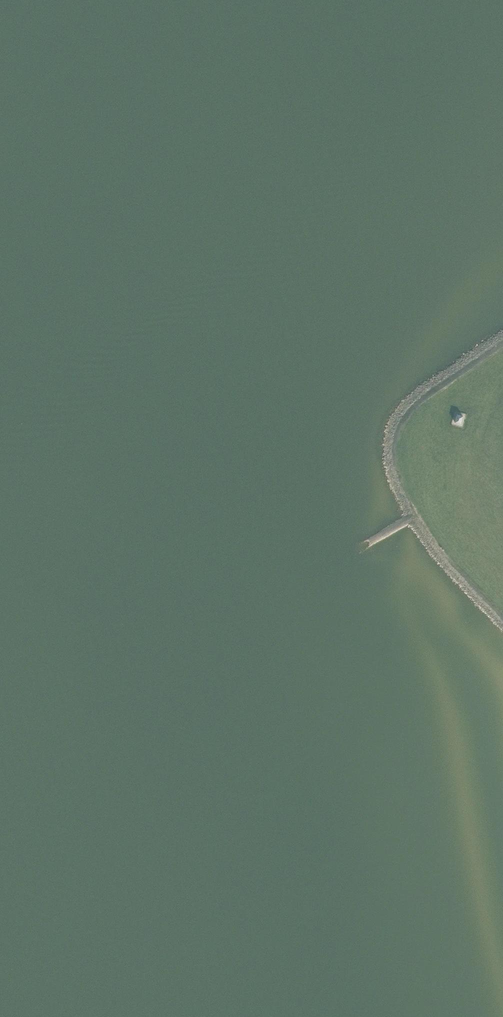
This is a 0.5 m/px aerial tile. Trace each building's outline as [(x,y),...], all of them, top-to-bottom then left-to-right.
[(463,416),(457,415),(455,423),(461,424),(463,416)]
